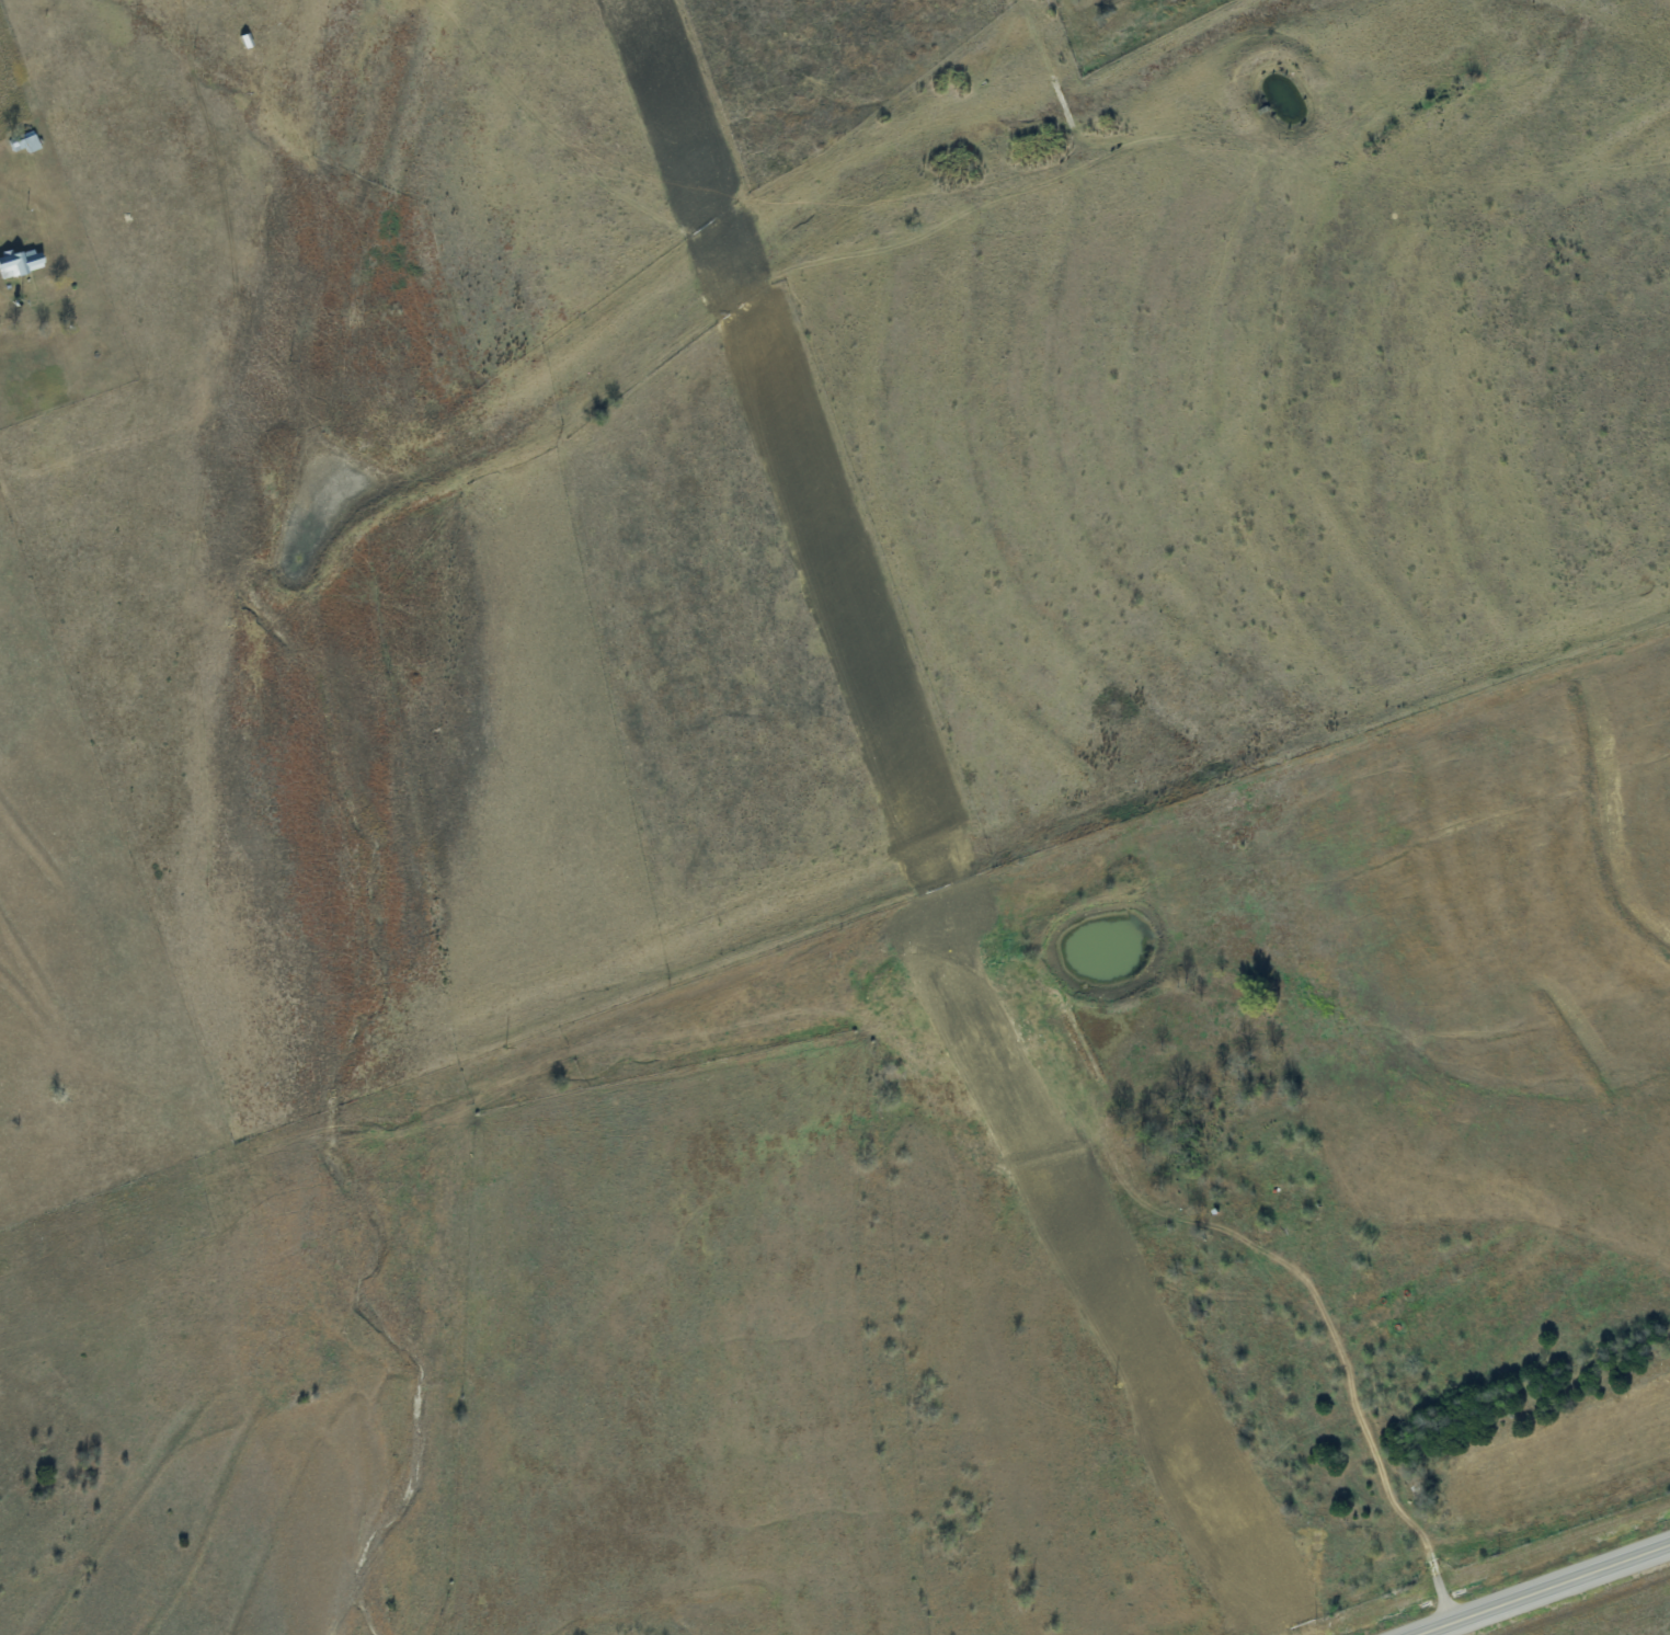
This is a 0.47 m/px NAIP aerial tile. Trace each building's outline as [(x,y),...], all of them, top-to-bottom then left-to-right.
[(44,255),(38,257),(35,247),(0,257),(0,271),(2,278),(47,267),(44,255)]
